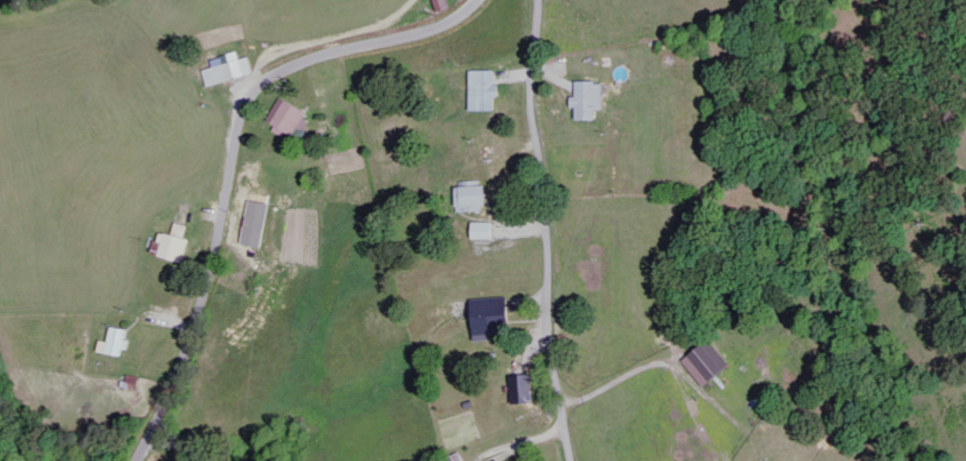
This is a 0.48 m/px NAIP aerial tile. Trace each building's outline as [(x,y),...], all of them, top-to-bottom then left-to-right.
[(454,10),(452,0),(439,0),(442,12),(454,10)] [(212,88),(259,74),(254,57),(244,60),(242,52),(226,56),(229,65),(207,71),(212,88)] [(499,71),(474,71),(475,112),(499,111),(499,97),(503,97),(503,85),(499,85),(499,71)] [(610,110),(609,82),(581,82),(581,97),(577,97),(577,108),(582,108),(582,120),(602,120),(602,110),(610,110)] [(272,124),(302,137),(313,112),(283,99),(272,124)] [(246,245),(267,248),(275,204),(255,201),(246,245)] [(477,240),(496,240),(496,223),(477,224),(477,240)] [(193,239),(188,238),(190,226),(178,224),(176,236),(162,233),(157,256),(188,263),(193,239)] [(513,298),(477,300),(478,342),(496,341),(496,333),(514,332),(513,298)] [(112,342),(104,341),(102,354),(129,357),(131,340),(129,340),(130,330),(114,328),(112,342)] [(688,361),(708,388),(736,368),(716,341),(688,361)] [(143,377),(131,375),(129,389),(140,391),(143,377)] [(537,405),(537,376),(516,376),(516,405),(537,405)]
